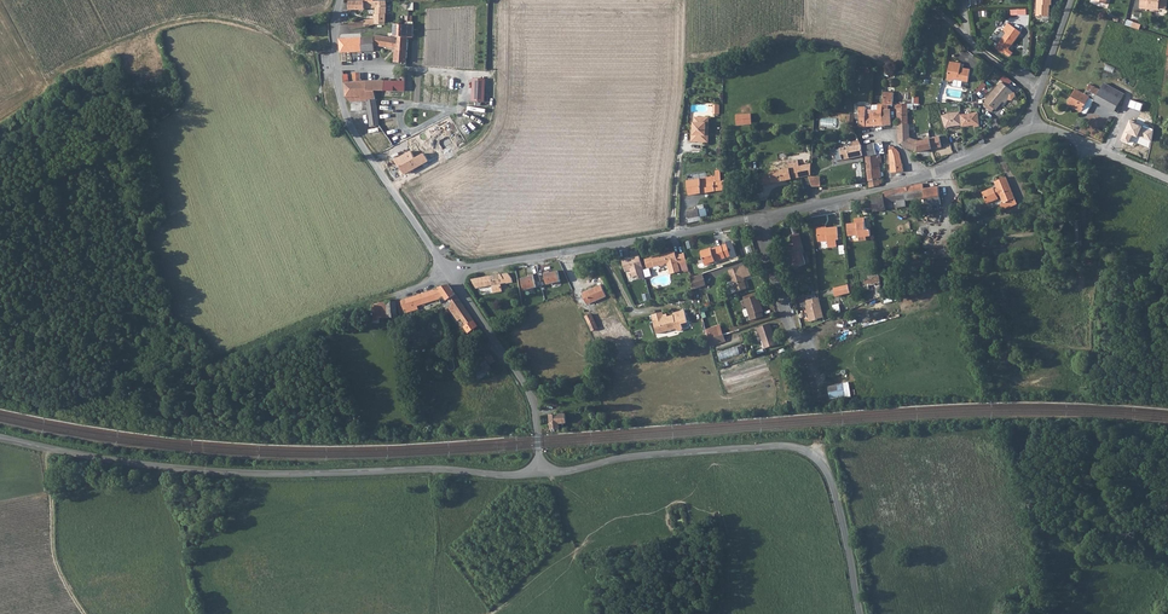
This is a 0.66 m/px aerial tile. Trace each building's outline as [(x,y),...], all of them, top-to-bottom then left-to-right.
[(349,9),(364,9),(364,8),(364,0),(358,0),(349,0),(349,9)] [(365,0),(364,0),(364,8),(374,8),(375,7),(375,14),(375,18),(364,20),(365,26),(367,25),(368,26),(375,24),(385,25),(385,24),(385,1),(365,0)] [(1036,17),(1049,17),(1049,6),(1051,6),(1051,0),(1037,0),(1036,17)] [(1139,7),(1148,8),(1148,6),(1166,9),(1167,0),(1140,0),(1139,7)] [(1141,29),(1142,24),(1128,20),(1126,26),(1141,29)] [(998,45),(995,49),(1001,53),(1003,53),(1008,56),(1010,56),(1012,53),(1007,49),(1011,44),(1012,44),(1021,32),(1008,23),(1000,33),(1003,35),(997,44),(998,45)] [(395,25),(394,36),(407,36),(408,25),(395,24),(395,25)] [(1000,33),(1000,32),(994,41),(994,42),(997,44),(1003,35),(1000,33)] [(375,39),(363,39),(362,50),(384,49),(384,47),(395,49),(395,61),(406,62),(407,36),(394,36),(392,36),(392,38),(375,35),(375,37),(375,39)] [(352,38),(352,51),(362,50),(363,39),(362,37),(352,38)] [(345,38),(339,38),(342,61),(345,60),(345,51),(352,51),(352,38),(345,38)] [(952,61),(949,80),(955,81),(955,80),(970,82),(972,69),(964,68),(964,70),(962,70),(963,63),(952,61)] [(347,73),(343,73),(346,96),(350,101),(367,100),(370,126),(371,126),(371,127),(378,125),(375,90),(385,90),(385,81),(364,80),(348,81),(347,73)] [(486,79),(473,78),(472,101),(485,102),(486,79)] [(394,81),(385,81),(385,90),(394,90),(394,81)] [(394,81),(394,90),(405,90),(405,81),(394,81)] [(1003,83),(987,102),(988,103),(996,109),(997,111),(1007,98),(1013,92),(1003,83)] [(1068,105),(1081,112),(1085,104),(1088,98),(1093,100),(1117,112),(1125,94),(1104,83),(1101,90),(1088,84),(1083,94),(1075,90),(1068,105)] [(1016,94),(1013,92),(1007,98),(1010,100),(1013,101),(1016,96),(1016,94)] [(882,106),(882,110),(882,125),(891,124),(890,114),(888,114),(888,108),(892,108),(893,97),(883,96),(882,106)] [(1085,104),(1081,112),(1085,113),(1087,113),(1093,100),(1088,98),(1085,104)] [(907,103),(897,106),(897,113),(897,125),(907,123),(907,113),(907,108),(909,108),(909,106),(907,106),(907,103)] [(996,109),(988,103),(986,106),(993,112),(996,109)] [(874,115),(874,126),(882,125),(882,110),(882,106),(871,106),(871,110),(870,111),(874,111),(874,115)] [(859,119),(859,127),(874,126),(874,115),(874,111),(870,111),(871,110),(865,110),(865,107),(858,107),(858,113),(859,113),(859,114),(859,116),(859,119)] [(942,116),(946,128),(952,126),(963,125),(961,115),(961,113),(949,114),(942,116)] [(981,127),(979,113),(961,115),(963,125),(963,127),(975,126),(975,128),(981,127)] [(749,115),(733,116),(734,126),(750,124),(749,115)] [(698,142),(707,142),(708,129),(705,129),(705,124),(708,124),(708,118),(696,117),(696,123),(693,126),(692,136),(691,136),(691,141),(696,142),(697,140),(698,140),(698,142)] [(907,123),(897,125),(898,143),(903,143),(903,147),(917,151),(917,152),(942,147),(939,136),(917,141),(917,143),(911,142),(912,138),(908,138),(908,131),(907,131),(907,123)] [(853,146),(847,147),(849,158),(863,155),(861,145),(858,140),(852,142),(853,146)] [(882,142),(874,143),(876,155),(884,153),(882,142)] [(865,160),(869,187),(879,185),(879,183),(881,183),(879,163),(881,163),(880,157),(879,157),(879,155),(876,156),(876,155),(874,143),(862,146),(865,155),(865,160)] [(888,146),(890,165),(901,163),(903,163),(901,159),(900,159),(898,152),(895,149),(894,148),(892,146),(888,146)] [(847,147),(839,149),(841,159),(849,158),(847,147)] [(839,149),(833,150),(835,161),(841,159),(839,149)] [(411,152),(394,160),(404,173),(428,161),(424,154),(416,159),(411,152)] [(787,168),(769,172),(769,174),(771,182),(786,179),(810,174),(810,163),(800,165),(798,166),(796,159),(786,161),(787,168)] [(769,174),(758,176),(760,185),(771,182),(769,174)] [(715,176),(688,177),(689,192),(695,193),(701,193),(714,191),(727,189),(726,179),(720,180),(715,181),(715,176)] [(988,191),(981,194),(985,205),(997,201),(996,198),(998,198),(1001,205),(998,206),(1000,212),(1015,207),(1013,201),(1006,180),(994,183),(997,191),(994,192),(992,191),(988,191)] [(913,186),(903,188),(904,199),(903,199),(904,202),(924,199),(922,190),(922,188),(922,184),(915,185),(913,186)] [(936,203),(924,205),(925,207),(939,205),(937,187),(934,188),(936,203)] [(903,188),(892,189),(894,200),(895,200),(903,199),(904,199),(903,188)] [(934,188),(922,190),(924,199),(924,205),(936,203),(934,188)] [(892,189),(883,193),(883,195),(884,204),(895,203),(895,200),(894,200),(892,189)] [(877,196),(871,197),(872,204),(872,211),(884,211),(884,204),(878,205),(877,196)] [(697,208),(686,211),(688,218),(699,216),(697,208)] [(854,225),(847,225),(848,236),(858,235),(858,241),(866,240),(866,237),(870,237),(870,230),(865,230),(864,219),(854,220),(854,225)] [(825,227),(817,228),(818,240),(827,240),(827,247),(837,246),(836,238),(838,238),(837,226),(825,227)] [(789,234),(791,243),(798,242),(796,232),(789,234)] [(798,242),(791,243),(792,246),(785,247),(791,267),(802,264),(799,251),(801,250),(798,242)] [(732,255),(730,250),(725,252),(722,245),(709,249),(709,248),(701,250),(705,263),(710,261),(710,263),(716,261),(715,260),(732,255)] [(672,254),(667,251),(646,257),(648,265),(661,262),(662,263),(664,263),(666,262),(667,261),(668,260),(671,272),(681,269),(679,262),(687,259),(684,251),(677,253),(672,254)] [(639,253),(622,258),(626,270),(631,269),(633,275),(640,273),(641,277),(646,276),(639,253)] [(739,265),(728,268),(736,290),(747,287),(744,276),(752,273),(748,263),(740,266),(739,265)] [(549,271),(545,272),(548,284),(560,281),(558,270),(550,272),(549,271)] [(703,272),(691,276),(693,282),(705,279),(703,272)] [(506,274),(471,280),(477,288),(491,285),(493,293),(501,292),(500,283),(505,282),(506,283),(511,283),(511,282),(510,279),(508,276),(506,274)] [(533,274),(528,275),(529,276),(522,278),(525,290),(536,287),(533,274)] [(853,283),(834,288),(837,297),(855,292),(853,283)] [(448,285),(438,288),(445,297),(446,299),(455,295),(448,285)] [(603,286),(584,294),(589,305),(608,297),(603,286)] [(409,308),(403,309),(404,313),(417,309),(416,306),(440,298),(445,297),(438,288),(420,294),(406,298),(409,308)] [(745,298),(749,308),(751,314),(752,318),(764,314),(762,310),(764,309),(759,293),(745,298)] [(445,297),(440,298),(441,304),(445,309),(448,307),(452,304),(455,309),(452,311),(458,319),(460,317),(465,324),(464,326),(468,332),(477,326),(455,295),(446,299),(445,297)] [(804,303),(803,303),(807,320),(814,319),(813,317),(820,315),(815,297),(804,300),(804,303)] [(401,300),(400,302),(403,309),(409,308),(406,298),(401,300)] [(395,302),(378,302),(379,317),(396,316),(395,302)] [(663,309),(652,312),(657,330),(676,325),(678,327),(679,327),(682,326),(683,324),(682,320),(687,319),(684,306),(673,309),(673,311),(664,314),(663,309)] [(592,315),(585,317),(592,331),(599,328),(592,315)] [(771,320),(758,325),(760,330),(761,330),(766,345),(778,341),(771,320)] [(721,324),(707,328),(712,347),(726,343),(721,324)] [(471,349),(480,362),(491,356),(481,342),(471,349)] [(719,353),(722,361),(745,353),(742,345),(719,353)] [(491,356),(480,362),(482,364),(483,366),(487,363),(489,365),(495,361),(491,356)] [(483,366),(482,364),(474,370),(480,379),(493,370),(489,365),(487,363),(483,366)] [(830,398),(847,397),(845,384),(829,385),(830,398)] [(558,414),(550,414),(551,428),(559,428),(558,414)]
